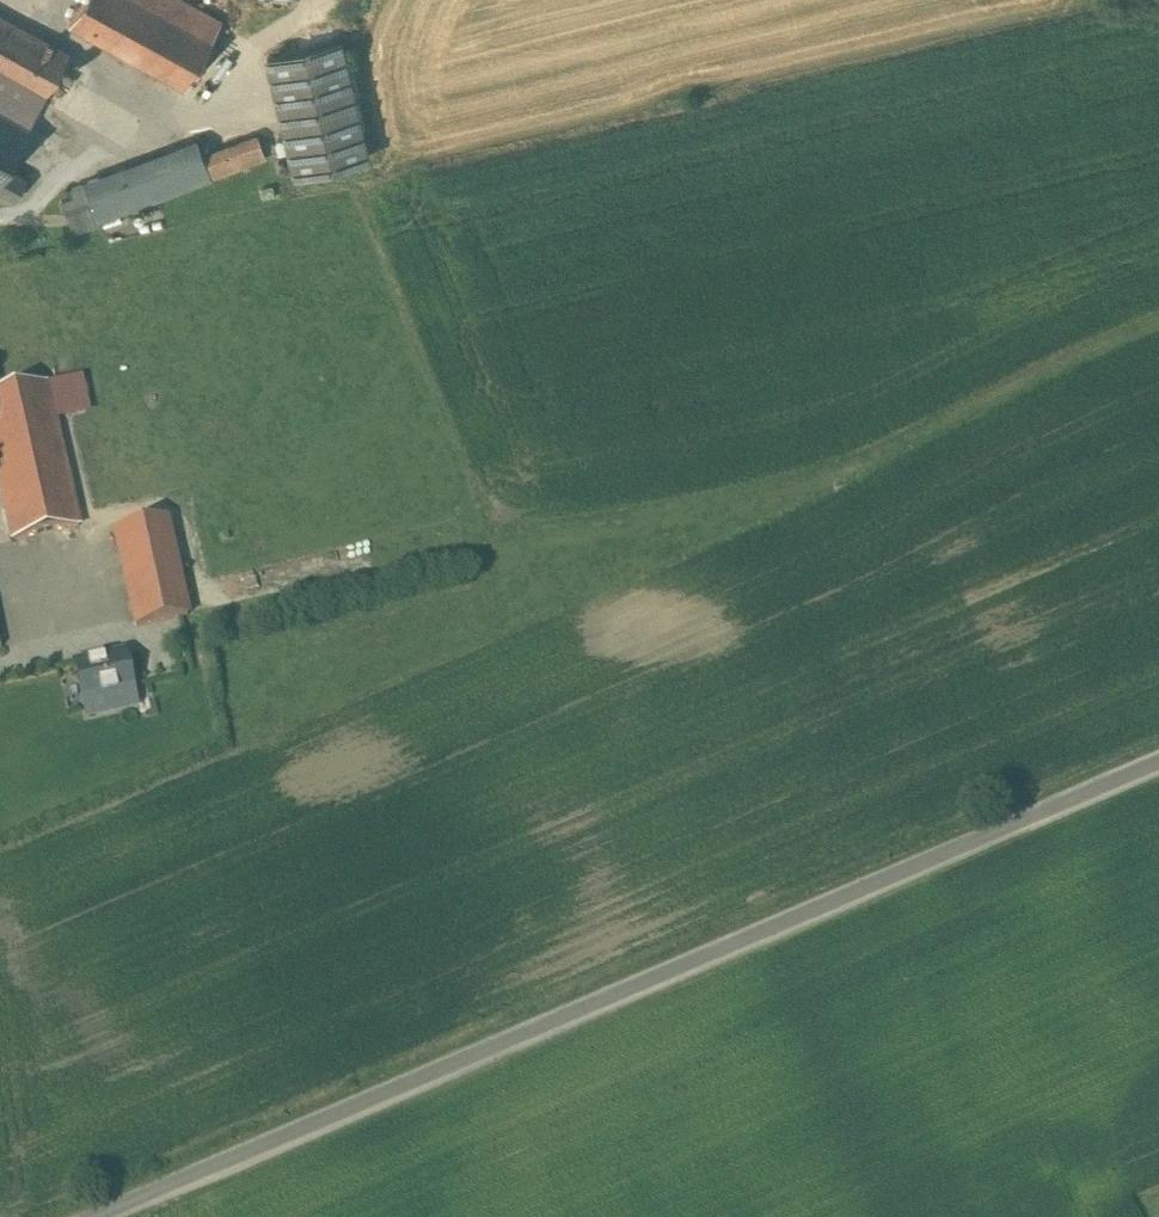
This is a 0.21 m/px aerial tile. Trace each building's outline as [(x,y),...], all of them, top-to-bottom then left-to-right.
[(190,85),(228,19),(195,0),(78,0),(70,15),(190,85)] [(50,86),(71,50),(0,8),(0,57),(50,86)] [(32,116),(50,86),(0,57),(0,97),(32,116)] [(32,116),(0,97),(0,170),(32,116)] [(212,148),(209,137),(74,181),(78,194),(68,197),(77,226),(275,161),(265,131),(212,148)] [(49,381),(0,392),(0,497),(10,540),(81,524),(49,381)] [(165,517),(113,530),(136,626),(189,614),(165,517)] [(137,705),(125,648),(74,660),(87,716),(137,705)]
